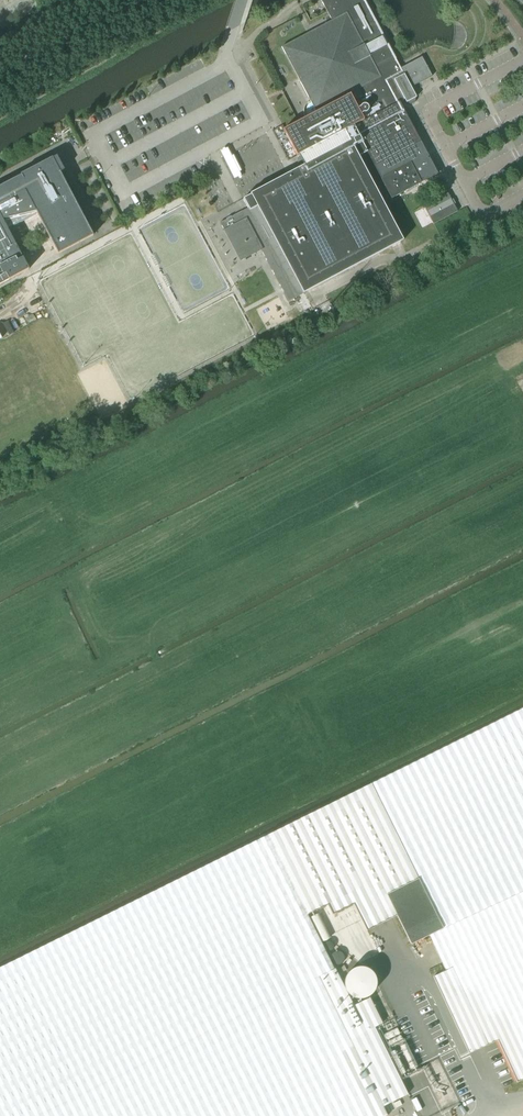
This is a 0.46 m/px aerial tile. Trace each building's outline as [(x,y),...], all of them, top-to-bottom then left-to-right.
[(9,8),(12,13),(28,5),(26,0),(25,0),(9,8)] [(220,222),(225,231),(227,229),(242,257),(242,258),(260,249),(288,301),(403,239),(383,201),(437,173),(399,101),(404,98),(406,102),(407,101),(408,101),(408,102),(409,102),(409,103),(410,103),(411,103),(412,103),(413,103),(413,102),(414,102),(414,101),(415,101),(415,100),(415,99),(415,98),(415,97),(416,96),(411,86),(432,75),(422,56),(401,67),(365,0),(321,0),(332,19),(282,46),(316,111),(282,129),(296,155),(298,154),(299,156),(298,156),(297,157),(297,158),(297,159),(297,160),(297,161),(297,162),(298,162),(298,163),(299,163),(300,163),(301,163),(302,163),(303,163),(303,164),(250,193),(250,194),(243,198),(249,210),(246,211),(243,213),(241,210),(220,222)] [(24,190),(57,253),(93,234),(60,171),(64,169),(56,155),(0,185),(0,202),(24,190)] [(448,192),(423,205),(433,223),(457,210),(448,192)] [(28,269),(0,215),(0,283),(28,269)] [(0,967),(0,1115),(35,1115),(318,976),(333,968),(307,914),(316,909),(317,909),(327,904),(332,914),(353,903),(366,930),(367,930),(396,915),(410,943),(415,941),(429,934),(432,941),(446,970),(433,976),(469,1053),(497,1040),(516,1081),(514,1082),(514,1083),(522,1079),(522,707),(494,721),(362,787),(267,834),(0,967)] [(333,968),(318,976),(383,1106),(407,1094),(374,1026),(382,1022),(369,997),(353,1005),(335,967),(333,968)] [(35,1115),(384,1115),(387,1115),(383,1106),(318,976),(35,1115)]
